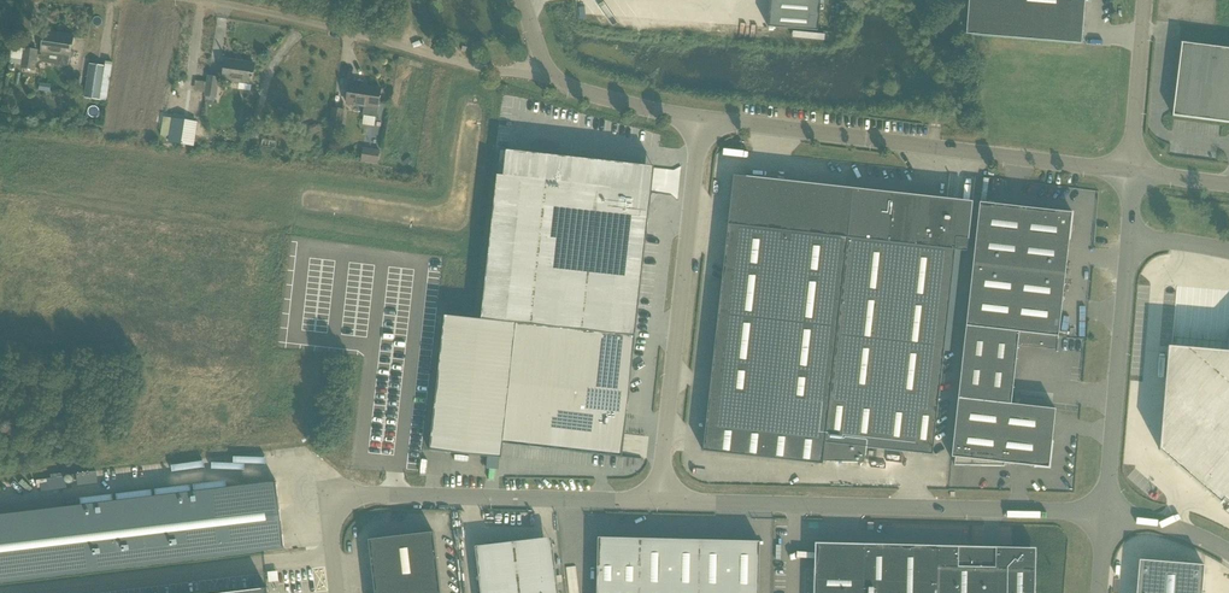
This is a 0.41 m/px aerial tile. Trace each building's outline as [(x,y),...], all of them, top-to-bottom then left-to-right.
[(821,0),(770,0),(768,27),(818,31),(821,0)] [(1081,44),(1085,0),(1090,1),(1090,0),(969,0),(966,35),(1081,44)] [(43,45),(42,53),(60,56),(58,65),(68,67),(70,56),(71,49),(73,37),(72,38),(59,36),(59,35),(45,33),(43,45)] [(1173,116),(1228,123),(1228,49),(1181,43),(1182,43),(1173,116)] [(22,69),(34,71),(37,52),(25,50),(22,69)] [(223,79),(252,83),(254,65),(254,64),(254,66),(240,64),(240,62),(226,60),(223,79)] [(85,98),(99,100),(105,67),(91,64),(85,98)] [(204,93),(204,97),(205,97),(215,99),(217,99),(220,77),(207,75),(206,83),(204,93)] [(40,83),(39,91),(50,92),(51,85),(40,83)] [(363,115),(377,117),(378,108),(381,89),(350,85),(347,104),(364,106),(363,115)] [(343,111),(333,109),(330,128),(340,130),(343,111)] [(197,122),(173,119),(169,142),(193,145),(197,122)] [(316,125),(307,128),(309,135),(322,129),(320,124),(316,126),(316,125)] [(262,146),(276,148),(277,141),(263,139),(262,146)] [(373,150),(371,164),(378,164),(380,151),(373,150)] [(445,316),(430,450),(501,458),(503,444),(622,458),(654,167),(500,150),(481,320),(445,316)] [(410,157),(402,162),(405,166),(413,161),(410,157)] [(907,195),(734,176),(703,452),(822,465),(823,462),(867,463),(869,449),(932,456),(955,251),(967,252),(971,219),(945,217),(947,200),(946,200),(946,202),(907,198),(907,195)] [(1057,212),(980,203),(952,458),(955,458),(954,465),(1005,463),(1034,467),(1034,468),(1037,468),(1037,467),(1050,469),(1051,459),(1052,449),(1052,445),(1053,445),(1053,442),(1052,441),(1055,410),(1011,405),(1018,346),(1056,350),(1056,352),(1058,352),(1059,343),(1058,343),(1069,240),(1070,241),(1070,238),(1070,237),(1070,233),(1071,233),(1072,223),(1071,223),(1072,213),(1060,212),(1060,211),(1057,211),(1057,212)] [(1159,451),(1221,504),(1224,500),(1228,505),(1228,352),(1168,347),(1159,451)] [(96,472),(77,475),(78,486),(98,484),(96,472)] [(0,516),(0,583),(284,550),(276,483),(0,516)] [(433,533),(368,541),(375,592),(441,592),(433,533)] [(599,539),(599,566),(597,566),(597,592),(759,592),(760,542),(640,539),(640,540),(599,539)] [(490,548),(493,576),(479,577),(481,592),(558,592),(556,568),(541,570),(538,542),(490,548)] [(814,592),(1035,592),(1035,569),(1032,569),(1033,554),(996,553),(996,551),(959,550),(959,547),(864,545),(863,569),(815,568),(814,592)] [(1204,566),(1140,560),(1137,592),(1202,592),(1204,566)]
